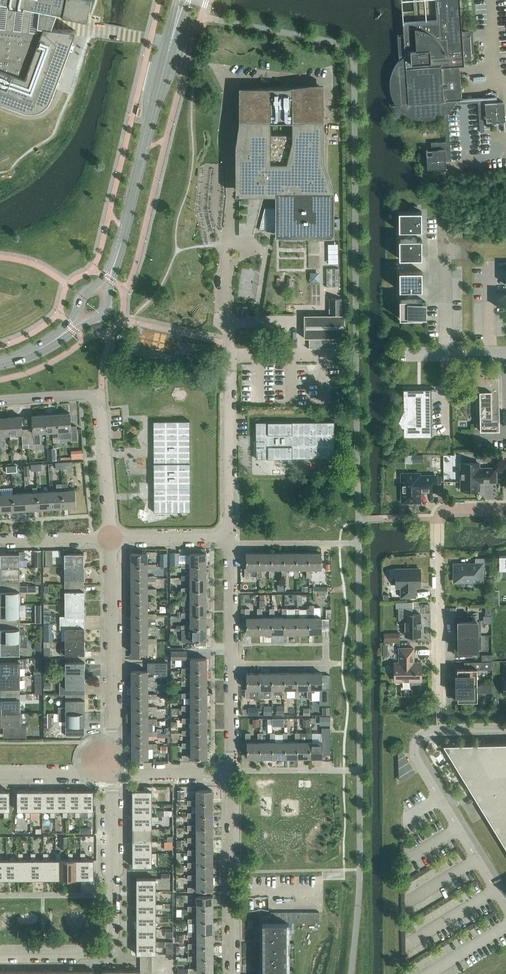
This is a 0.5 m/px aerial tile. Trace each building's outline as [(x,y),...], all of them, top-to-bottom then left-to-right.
[(55,13),(62,14),(62,16),(87,20),(91,0),(0,0),(0,2),(55,13)] [(464,65),(464,60),(472,59),(470,35),(462,36),(460,0),(436,0),(437,21),(403,23),(404,35),(399,35),(401,64),(398,67),(396,70),(394,74),(393,77),(392,81),(391,85),(391,89),(391,93),(392,96),(386,97),(388,101),(390,105),(392,109),(395,112),(398,115),(402,118),(405,113),(407,115),(410,116),(413,117),(416,119),(420,119),(424,120),(427,120),(431,119),(434,118),(438,117),(441,116),(444,114),(446,141),(431,143),(432,149),(426,150),(427,169),(446,167),(446,161),(451,160),(450,143),(448,111),(449,110),(451,108),(452,107),(453,105),(455,103),(478,102),(479,117),(486,116),(486,122),(505,120),(504,101),(497,102),(497,96),(462,99),(462,95),(460,66),(464,65)] [(76,30),(50,28),(55,13),(0,2),(0,102),(23,111),(25,111),(26,111),(28,112),(31,112),(32,112),(33,111),(35,111),(38,110),(39,110),(41,109),(43,108),(44,107),(45,106),(46,106),(47,104),(48,104),(48,103),(49,101),(50,100),(51,98),(52,97),(58,78),(76,30)] [(324,159),(324,111),(324,84),(311,84),(285,87),(260,87),(260,88),(239,88),(239,108),(239,121),(236,145),(236,194),(275,195),(275,206),(265,206),(259,230),(275,230),(275,236),(334,236),(334,189),(324,159)] [(399,211),(399,230),(422,230),(421,211),(399,211)] [(422,258),(422,239),(399,239),(399,258),(422,258)] [(326,287),(338,287),(338,268),(326,268),(326,287)] [(422,290),(422,271),(399,271),(399,290),(422,290)] [(342,314),(342,297),(329,297),(329,314),(342,314)] [(426,316),(426,301),(422,301),(422,299),(400,299),(400,318),(422,318),(422,316),(426,316)] [(247,306),(237,306),(237,315),(247,315),(247,306)] [(345,341),(345,314),(304,315),(304,338),(337,338),(337,341),(345,341)] [(499,430),(499,371),(479,372),(480,430),(499,430)] [(431,436),(432,436),(431,389),(421,389),(418,387),(421,380),(417,389),(403,389),(403,390),(407,389),(407,411),(401,423),(407,425),(407,433),(431,432),(431,436)] [(58,431),(59,438),(71,437),(71,441),(78,440),(77,425),(71,426),(70,413),(57,414),(58,431)] [(46,432),(45,414),(32,415),(33,428),(28,429),(29,444),(33,443),(41,443),(40,432),(46,432)] [(58,431),(57,414),(45,414),(46,432),(52,431),(53,442),(59,442),(59,438),(58,431)] [(29,444),(28,429),(22,429),(21,416),(9,417),(10,434),(22,433),(23,444),(29,444)] [(9,417),(0,417),(0,446),(4,446),(3,434),(10,434),(9,417)] [(153,417),(154,508),(191,507),(190,417),(153,417)] [(317,422),(256,422),(256,446),(256,458),(335,458),(335,422),(317,422)] [(56,447),(48,447),(48,459),(56,459),(56,447)] [(83,457),(83,449),(71,449),(71,458),(83,457)] [(486,453),(486,462),(499,462),(499,453),(486,453)] [(462,481),(460,481),(460,489),(462,489),(462,490),(479,489),(479,482),(496,482),(496,467),(479,468),(478,462),(462,463),(462,481)] [(436,490),(436,476),(419,476),(419,474),(402,474),(402,484),(401,484),(401,492),(403,492),(403,502),(420,501),(420,495),(424,491),(436,490)] [(39,509),(38,492),(37,492),(37,483),(32,484),(32,492),(26,493),(27,509),(39,509)] [(68,483),(62,483),(63,490),(64,507),(76,506),(75,489),(68,490),(68,483)] [(12,487),(0,488),(1,494),(2,511),(14,510),(13,493),(12,487)] [(64,507),(63,490),(50,491),(51,508),(64,507)] [(51,508),(50,491),(38,492),(39,509),(51,508)] [(27,509),(26,493),(13,493),(14,510),(27,509)] [(24,559),(24,551),(19,551),(19,554),(0,554),(0,567),(20,566),(20,559),(24,559)] [(131,553),(131,565),(147,565),(147,564),(147,556),(156,556),(156,551),(147,551),(147,553),(131,553)] [(181,567),(190,567),(190,565),(206,565),(206,552),(190,553),(190,562),(181,562),(181,567)] [(259,568),(259,552),(246,552),(246,568),(245,568),(245,577),(249,577),(249,568),(257,568),(259,568)] [(271,568),(271,552),(259,552),(259,568),(257,568),(257,577),(262,577),(262,568),(270,568),(271,568)] [(284,568),(284,552),(271,552),(271,568),(270,568),(270,577),(274,577),(274,568),(282,568),(284,568)] [(296,568),(296,552),(284,552),(284,568),(282,568),(282,577),(287,577),(287,568),(294,568),(296,568)] [(309,568),(309,552),(296,552),(296,568),(294,568),(294,577),(299,577),(299,568),(307,568),(309,568)] [(321,552),(309,552),(309,568),(307,568),(307,577),(311,577),(311,568),(321,568),(321,552)] [(65,553),(65,566),(84,566),(84,553),(65,553)] [(179,565),(179,553),(171,553),(171,565),(179,565)] [(482,581),(482,564),(490,564),(490,558),(475,558),(475,564),(455,564),(455,572),(453,572),(453,580),(455,580),(455,581),(456,581),(456,582),(464,582),(464,581),(482,581)] [(156,564),(147,564),(147,565),(131,565),(131,578),(147,578),(147,576),(147,568),(156,568),(156,564)] [(206,578),(206,565),(190,565),(190,567),(190,575),(181,575),(181,580),(190,579),(190,578),(206,578)] [(20,585),(20,566),(0,567),(0,585),(20,585)] [(84,585),(84,566),(65,566),(65,585),(84,585)] [(401,586),(401,597),(416,596),(415,586),(421,586),(420,569),(396,569),(396,586),(401,586)] [(156,576),(147,576),(147,578),(131,578),(131,590),(147,590),(147,588),(147,581),(156,581),(156,576)] [(206,590),(206,578),(190,578),(190,579),(190,587),(181,587),(181,592),(190,592),(190,590),(206,590)] [(20,604),(20,591),(28,591),(28,585),(20,585),(0,585),(0,604),(20,604)] [(84,604),(84,585),(65,585),(65,604),(84,604)] [(156,588),(147,588),(147,590),(131,590),(131,603),(148,603),(147,601),(147,593),(156,593),(156,588)] [(206,602),(206,590),(190,590),(190,592),(190,600),(181,600),(182,604),(190,604),(190,603),(206,602)] [(156,601),(147,601),(148,603),(131,603),(131,615),(148,615),(148,613),(148,606),(156,605),(156,601)] [(413,607),(413,601),(396,602),(396,607),(399,607),(399,619),(405,619),(405,636),(421,635),(421,627),(422,627),(422,622),(421,622),(421,614),(413,614),(413,607)] [(207,615),(206,602),(190,603),(190,604),(190,612),(182,612),(182,615),(182,617),(190,617),(190,615),(207,615)] [(20,623),(20,604),(0,604),(0,623),(20,623)] [(84,622),(84,604),(65,604),(65,616),(60,616),(60,622),(84,622)] [(321,617),(314,617),(314,605),(309,605),(309,608),(307,608),(307,617),(309,617),(309,633),(322,633),(321,617)] [(259,617),(257,617),(250,617),(250,608),(245,608),(245,617),(247,617),(247,633),(259,633),(259,617)] [(272,617),(270,617),(262,617),(262,609),(262,608),(259,608),(257,608),(257,617),(259,617),(259,633),(272,633),(272,617)] [(284,617),(282,617),(274,617),(274,608),(270,608),(270,617),(272,617),(272,633),(284,633),(284,617)] [(296,617),(295,617),(287,617),(287,608),(282,608),(282,617),(284,617),(284,633),(297,633),(296,617)] [(309,617),(307,617),(299,617),(299,608),(295,608),(295,617),(296,617),(297,633),(309,633),(309,617)] [(156,613),(148,613),(148,615),(131,615),(132,628),(148,628),(148,626),(148,618),(156,618),(156,613)] [(207,627),(207,615),(190,615),(190,617),(190,624),(182,625),(182,627),(182,629),(190,629),(190,627),(207,627)] [(471,616),(455,616),(455,628),(458,628),(458,635),(478,635),(478,634),(480,634),(480,622),(478,622),(478,620),(471,620),(471,616)] [(84,641),(84,622),(60,622),(60,629),(65,629),(65,641),(84,641)] [(24,628),(20,628),(20,626),(24,626),(24,623),(20,623),(0,623),(1,641),(20,641),(20,634),(23,634),(24,633),(25,632),(25,631),(25,629),(24,628)] [(156,626),(148,626),(148,628),(132,628),(132,640),(148,640),(148,638),(148,630),(156,630),(156,626)] [(207,640),(207,627),(190,627),(190,629),(190,637),(182,637),(182,642),(191,642),(191,640),(195,640),(206,640),(207,640)] [(384,632),(384,640),(399,641),(399,632),(384,632)] [(478,636),(478,635),(458,635),(458,643),(456,643),(456,655),(471,654),(471,650),(478,650),(478,648),(480,648),(480,636),(478,636)] [(148,643),(157,643),(157,638),(148,638),(148,640),(132,640),(132,653),(148,653),(148,643)] [(20,654),(20,641),(1,641),(1,654),(20,654)] [(85,654),(84,641),(65,641),(65,649),(60,649),(60,654),(85,654)] [(414,663),(414,648),(399,648),(399,663),(394,663),(394,680),(413,680),(413,684),(421,684),(421,680),(421,663),(414,663)] [(187,659),(187,651),(171,651),(171,659),(187,659)] [(18,658),(18,662),(1,662),(1,675),(20,675),(20,668),(26,668),(26,658),(18,658)] [(182,673),(191,673),(191,671),(207,671),(207,658),(191,658),(191,668),(182,668),(182,673)] [(477,684),(477,669),(492,669),(492,661),(465,661),(465,668),(456,668),(456,669),(457,669),(457,684),(456,684),(477,684)] [(65,662),(65,675),(85,675),(85,662),(65,662)] [(157,674),(157,669),(155,669),(147,669),(147,670),(132,671),(132,683),(148,683),(148,681),(148,674),(157,674)] [(207,683),(207,671),(191,671),(191,673),(191,680),(182,680),(182,685),(191,685),(191,683),(207,683)] [(259,689),(259,673),(247,673),(247,688),(245,688),(245,698),(250,698),(250,689),(258,689),(259,689)] [(272,689),(272,673),(259,673),(259,689),(258,689),(258,698),(262,698),(262,689),(270,689),(272,689)] [(284,689),(284,673),(272,673),(272,689),(270,689),(270,698),(275,698),(275,693),(283,693),(283,689),(284,689)] [(297,689),(297,673),(284,673),(284,689),(283,689),(283,693),(283,698),(287,698),(287,689),(295,689),(297,689)] [(309,689),(309,673),(297,673),(297,689),(295,689),(295,698),(300,698),(299,689),(307,689),(309,689)] [(330,674),(322,674),(322,673),(309,673),(309,689),(307,689),(307,698),(312,697),(312,692),(314,692),(314,689),(319,689),(320,705),(330,704),(330,674)] [(20,694),(20,675),(1,675),(1,694),(20,694)] [(85,694),(85,675),(65,675),(65,682),(59,682),(60,694),(65,694),(85,694)] [(157,681),(148,681),(148,683),(132,683),(132,696),(148,695),(148,694),(148,686),(157,686),(157,681)] [(207,695),(207,683),(191,683),(191,685),(191,693),(182,693),(182,697),(191,697),(191,696),(207,695)] [(477,700),(477,684),(456,684),(456,685),(457,685),(457,700),(456,700),(456,701),(478,700),(477,700)] [(20,713),(20,694),(1,694),(1,713),(20,713)] [(85,712),(85,694),(65,694),(65,707),(58,707),(58,712),(59,712),(85,712)] [(157,694),(148,694),(148,695),(132,696),(132,708),(148,708),(148,706),(148,698),(157,698),(157,694)] [(207,708),(207,695),(191,696),(191,697),(191,705),(182,705),(182,710),(191,710),(191,708),(207,708)] [(157,706),(148,706),(148,708),(132,708),(132,721),(148,720),(148,719),(148,711),(157,711),(157,706)] [(258,715),(258,707),(248,707),(248,715),(258,715)] [(207,720),(207,708),(191,708),(191,710),(191,717),(182,718),(182,722),(191,722),(191,720),(207,720)] [(85,725),(85,712),(59,712),(59,720),(66,720),(66,735),(79,735),(79,725),(85,725)] [(27,724),(20,724),(20,713),(1,713),(1,726),(8,726),(8,737),(27,737),(27,724)] [(319,716),(319,725),(330,725),(330,716),(319,716)] [(157,719),(148,719),(148,720),(132,721),(132,733),(148,733),(148,731),(148,723),(157,723),(157,719)] [(207,733),(207,720),(191,720),(191,722),(191,730),(182,730),(182,735),(191,735),(191,733),(207,733)] [(156,731),(148,731),(148,733),(132,733),(132,746),(148,745),(148,743),(148,736),(157,736),(157,733),(157,731),(156,731)] [(308,741),(308,732),(295,733),(295,741),(297,741),(297,757),(309,757),(309,741),(308,741)] [(322,741),(321,741),(312,741),(312,732),(308,732),(308,741),(309,741),(309,757),(322,757),(322,741)] [(207,745),(207,733),(191,733),(191,735),(191,740),(186,740),(186,742),(182,742),(182,747),(191,747),(191,745),(207,745)] [(260,741),(258,741),(250,742),(250,733),(246,733),(246,742),(247,742),(247,758),(260,758),(260,741)] [(272,741),(270,741),(265,741),(265,735),(263,735),(262,733),(258,733),(258,741),(260,741),(260,758),(272,758),(272,741)] [(285,741),(283,741),(275,741),(275,733),(270,733),(270,741),(272,741),(272,758),(285,757),(285,741)] [(297,741),(295,741),(287,741),(287,733),(283,733),(283,741),(285,741),(285,757),(297,757),(297,741)] [(157,743),(148,743),(148,745),(132,746),(132,758),(148,758),(148,748),(157,748),(157,743)] [(444,744),(505,847),(505,743),(444,744)] [(207,758),(207,745),(191,745),(191,747),(191,755),(182,755),(182,759),(191,759),(191,758),(207,758)] [(152,790),(152,786),(144,786),(144,790),(132,790),(132,803),(152,803),(152,790)] [(81,810),(81,790),(68,791),(68,810),(75,810),(75,817),(80,817),(80,810),(81,810)] [(93,790),(81,790),(81,810),(88,810),(88,817),(93,817),(93,810),(93,790)] [(196,800),(187,800),(187,805),(196,805),(196,802),(212,802),(212,790),(196,790),(196,800)] [(9,791),(0,791),(0,810),(4,810),(4,817),(9,817),(9,810),(9,791)] [(30,817),(30,791),(17,791),(17,810),(25,810),(25,817),(30,817)] [(43,810),(43,791),(30,791),(30,817),(30,810),(43,810)] [(55,810),(55,791),(43,791),(43,810),(50,810),(50,817),(55,817),(55,810)] [(68,810),(68,791),(55,791),(55,810),(63,810),(63,817),(68,817),(68,810)] [(212,815),(212,802),(196,802),(196,805),(196,812),(187,812),(187,815),(187,817),(196,817),(196,815),(212,815)] [(152,815),(152,803),(132,803),(132,816),(152,815)] [(152,828),(152,821),(159,821),(159,816),(152,816),(152,815),(132,816),(133,828),(152,828)] [(212,827),(212,815),(196,815),(196,817),(196,825),(188,825),(188,829),(196,829),(196,827),(212,827)] [(213,840),(212,827),(196,827),(196,829),(196,837),(188,837),(188,842),(196,842),(196,840),(213,840)] [(152,841),(152,833),(159,833),(159,828),(152,828),(133,828),(133,841),(152,841)] [(213,852),(213,840),(196,840),(196,842),(196,849),(188,849),(188,854),(196,854),(196,852),(213,852)] [(152,853),(152,846),(159,846),(159,841),(152,841),(133,841),(133,853),(152,853)] [(164,841),(164,849),(173,849),(173,841),(167,841),(164,841)] [(81,859),(80,859),(73,859),(73,852),(68,852),(68,859),(68,879),(81,879),(81,859)] [(94,879),(93,859),(85,859),(85,852),(80,852),(80,859),(81,859),(81,879),(94,879)] [(213,865),(213,852),(196,852),(196,854),(197,862),(188,862),(188,867),(197,867),(197,865),(213,865)] [(31,879),(31,860),(23,860),(23,853),(18,853),(18,860),(18,879),(31,879)] [(43,879),(43,860),(36,860),(36,853),(31,853),(31,860),(31,879),(43,879)] [(56,879),(56,853),(56,860),(48,860),(48,853),(43,853),(43,860),(43,879),(56,879)] [(68,859),(61,859),(61,853),(56,853),(56,879),(68,879),(68,859)] [(152,866),(152,853),(133,853),(133,866),(152,866)] [(18,879),(18,860),(5,860),(6,879),(18,879)] [(213,877),(213,865),(197,865),(197,867),(197,874),(188,874),(188,879),(197,879),(197,877),(213,877)] [(213,890),(213,877),(197,877),(197,879),(197,887),(188,887),(188,891),(197,891),(197,890),(213,890)] [(156,891),(156,878),(137,878),(137,891),(156,891)] [(156,903),(156,891),(137,891),(137,903),(156,903)] [(188,910),(197,910),(197,909),(213,908),(213,896),(197,896),(197,906),(188,906),(188,910)] [(156,916),(156,908),(163,908),(163,903),(156,903),(137,903),(137,916),(156,916)] [(213,921),(213,908),(197,909),(197,910),(197,918),(188,918),(188,923),(197,923),(197,921),(213,921)] [(156,928),(156,916),(137,916),(137,928),(156,928)] [(197,923),(188,923),(188,935),(197,935),(197,933),(213,933),(213,921),(197,921),(197,923)] [(287,922),(282,922),(276,922),(271,922),(262,922),(262,973),(287,973),(287,922)] [(156,941),(156,928),(137,928),(137,941),(156,941)] [(213,946),(213,933),(197,933),(197,935),(197,943),(188,943),(188,948),(197,948),(197,946),(213,946)] [(156,954),(156,947),(166,947),(166,953),(173,953),(173,941),(156,941),(137,941),(137,954),(140,954),(152,954),(156,954)] [(213,958),(213,946),(197,946),(197,948),(197,956),(188,956),(188,960),(197,960),(197,958),(213,958)] [(213,971),(213,958),(197,958),(197,960),(197,968),(188,968),(188,973),(198,972),(198,971),(213,971)]
